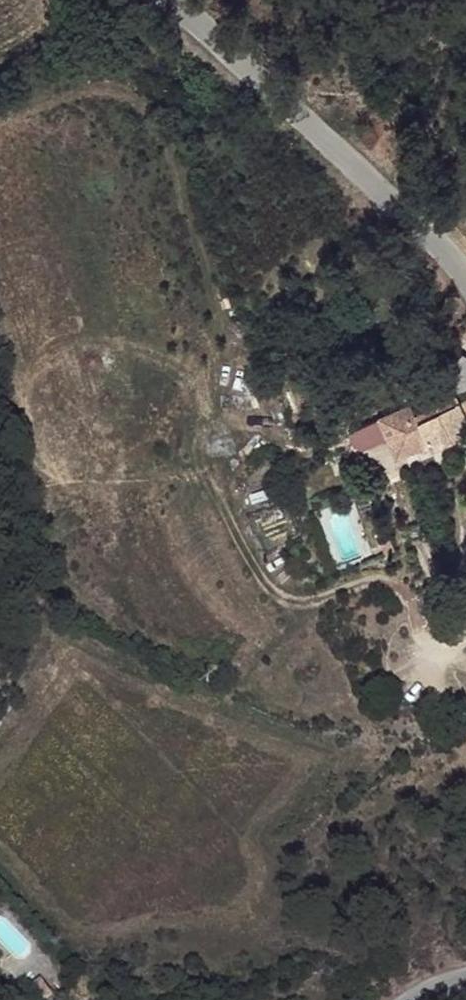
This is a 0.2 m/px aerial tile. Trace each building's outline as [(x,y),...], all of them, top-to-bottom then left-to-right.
[(418,421),(430,444),(432,448),(465,431),(465,398),(465,397),(459,400),(455,392),(465,387),(465,356),(461,353),(444,370),(453,389),(436,397),(441,409),(418,421)] [(430,444),(418,421),(410,405),(387,418),(406,456),(422,448),(430,444)] [(399,460),(406,456),(387,418),(380,421),(399,460)] [(24,991),(32,999),(42,999),(52,992),(40,977),(24,991)]
